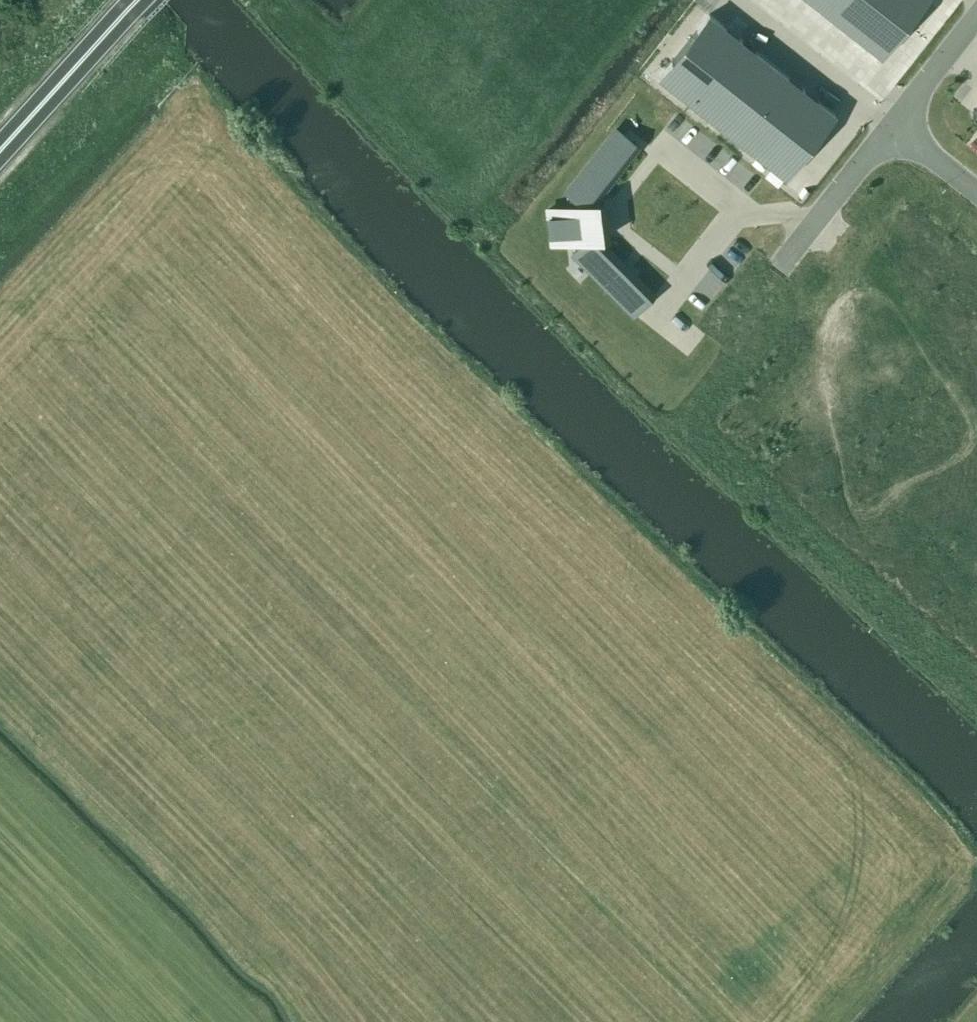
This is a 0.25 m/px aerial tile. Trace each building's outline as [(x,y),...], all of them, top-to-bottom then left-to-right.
[(878,58),(924,0),(805,0),(878,58)] [(709,11),(659,75),(785,175),(835,112),(709,11)] [(572,204),(550,207),(554,241),(576,238),(577,251),(576,253),(638,310),(657,290),(601,238),(599,238),(599,235),(610,234),(605,200),(595,201),(595,199),(596,199),(639,144),(617,127),(568,189),(570,191),(572,204)]
